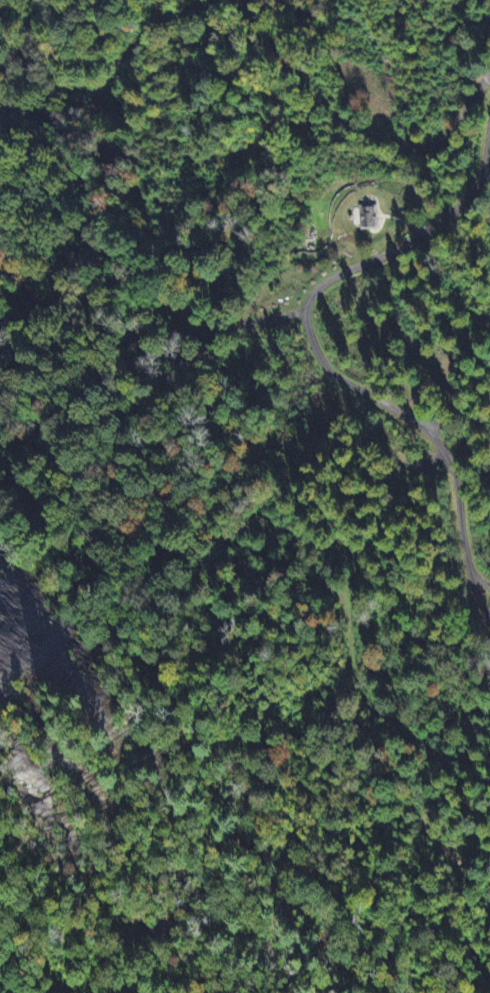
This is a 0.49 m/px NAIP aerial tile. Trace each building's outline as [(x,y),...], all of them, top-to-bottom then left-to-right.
[(357,225),(370,229),(376,212),(363,207),(357,225)]
